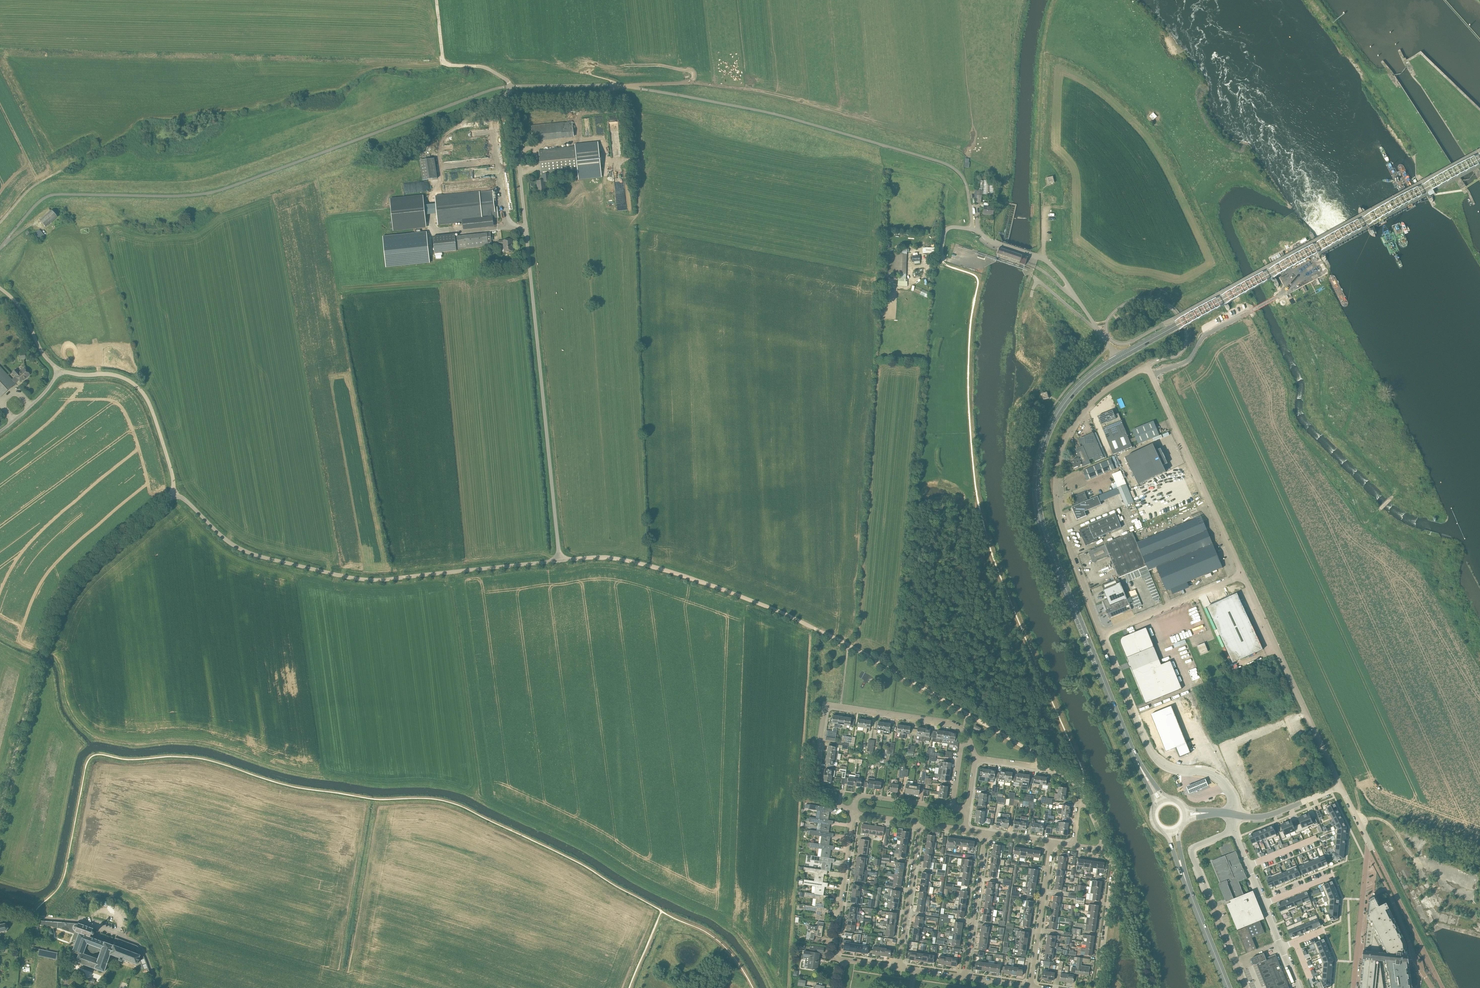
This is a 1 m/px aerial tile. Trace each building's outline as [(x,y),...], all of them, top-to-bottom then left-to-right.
[(573,137),(572,122),(531,126),(533,141),(573,137)] [(544,150),(539,150),(541,174),(550,174),(578,171),(579,179),(602,176),(598,143),(575,145),(575,147),(544,150)] [(437,178),(435,159),(420,160),(423,180),(437,178)] [(542,180),(537,181),(538,192),(545,191),(544,182),(551,181),(550,174),(541,174),(542,180)] [(1431,202),(1432,202),(1433,200),(1433,199),(1433,198),(1433,197),(1424,181),(1423,180),(1422,180),(1420,179),(1420,180),(1420,182),(1421,185),(1429,199),(1430,201),(1431,202)] [(615,180),(617,209),(626,209),(625,194),(621,194),(621,191),(622,191),(621,187),(622,186),(621,180),(615,180)] [(493,191),(488,192),(435,197),(436,204),(437,214),(438,223),(463,221),(464,230),(494,227),(493,218),(496,217),(493,191)] [(423,196),(390,199),(393,231),(427,227),(425,215),(424,205),(423,196)] [(437,214),(436,204),(424,205),(425,215),(437,214)] [(984,206),(983,214),(993,215),(994,204),(989,204),(989,207),(984,206)] [(1358,213),(1369,232),(1371,234),(1372,235),(1373,236),(1375,236),(1376,234),(1376,232),(1376,230),(1365,210),(1364,208),(1361,207),(1359,206),(1358,209),(1358,211),(1358,213)] [(57,217),(51,210),(40,220),(45,227),(57,217)] [(45,235),(39,229),(35,234),(40,240),(45,235)] [(426,232),(384,237),(387,267),(430,263),(426,232)] [(487,233),(482,234),(455,237),(455,234),(433,237),(435,253),(442,252),(456,251),(456,249),(492,245),(492,240),(488,241),(487,233)] [(1324,260),(1326,260),(1326,259),(1326,258),(1326,257),(1326,256),(1317,240),(1316,239),(1315,238),(1313,238),(1313,239),(1313,241),(1313,242),(1322,258),(1323,259),(1324,260)] [(513,251),(512,240),(498,241),(498,245),(504,244),(505,252),(513,251)] [(899,254),(889,254),(889,273),(893,273),(893,276),(898,276),(898,286),(907,286),(907,282),(906,281),(907,248),(899,248),(899,254)] [(1020,261),(1019,263),(1025,265),(1027,258),(1028,258),(1015,253),(999,248),(998,248),(999,248),(997,253),(997,254),(1014,259),(1020,261)] [(1278,286),(1279,285),(1279,284),(1279,283),(1278,282),(1268,265),(1267,264),(1266,264),(1265,264),(1265,265),(1265,266),(1265,267),(1274,284),(1275,284),(1276,285),(1277,286),(1278,286)] [(922,289),(919,294),(928,297),(930,292),(922,289)] [(1227,308),(1229,309),(1230,308),(1230,307),(1230,306),(1229,306),(1221,291),(1221,290),(1220,290),(1219,290),(1218,290),(1218,291),(1219,292),(1227,308)] [(26,378),(30,375),(25,369),(20,373),(16,369),(12,374),(15,377),(12,380),(0,367),(0,397),(15,383),(18,379),(21,382),(23,379),(24,380),(26,378)] [(1104,414),(1098,416),(1101,425),(1103,429),(1113,454),(1114,454),(1132,447),(1131,442),(1133,442),(1132,439),(1129,440),(1126,431),(1125,428),(1119,413),(1118,413),(1115,415),(1113,410),(1113,411),(1108,412),(1106,413),(1104,414)] [(1135,437),(1132,439),(1133,442),(1137,440),(1138,444),(1159,435),(1154,421),(1132,430),(1135,437)] [(1093,433),(1080,438),(1083,446),(1088,457),(1089,460),(1094,458),(1095,462),(1106,457),(1096,433),(1094,434),(1093,433)] [(1089,460),(1088,457),(1083,446),(1080,438),(1078,439),(1081,447),(1075,449),(1079,458),(1071,461),(1074,468),(1082,465),(1083,467),(1091,464),(1089,460)] [(1153,444),(1126,457),(1139,485),(1166,472),(1163,465),(1168,463),(1166,459),(1165,457),(1164,455),(1163,453),(1161,449),(1156,451),(1153,444)] [(1088,480),(1115,469),(1112,459),(1084,471),(1088,480)] [(1134,502),(1127,484),(1118,488),(1120,493),(1126,506),(1134,502)] [(1118,488),(1098,496),(1088,500),(1072,507),(1077,520),(1086,516),(1085,512),(1102,505),(1100,502),(1120,493),(1118,488)] [(1085,492),(1073,497),(1072,507),(1088,500),(1085,492)] [(1084,538),(1120,523),(1116,513),(1088,525),(1089,526),(1079,530),(1083,538),(1084,537),(1084,538)] [(1139,516),(1134,519),(1138,529),(1144,527),(1139,516)] [(1223,567),(1201,516),(1137,543),(1147,566),(1149,570),(1149,571),(1157,567),(1167,591),(1223,567)] [(1120,523),(1084,538),(1084,539),(1083,540),(1086,546),(1096,541),(1095,539),(1122,527),(1120,523)] [(1132,532),(1105,544),(1105,545),(1089,551),(1089,553),(1090,554),(1090,556),(1092,557),(1091,559),(1093,561),(1093,562),(1095,563),(1095,561),(1110,556),(1119,578),(1147,566),(1132,532)] [(1147,566),(1136,571),(1139,577),(1142,576),(1140,573),(1149,570),(1147,566)] [(1149,570),(1140,573),(1142,576),(1143,579),(1151,575),(1149,571),(1149,570)] [(1108,599),(1103,601),(1107,610),(1108,609),(1109,613),(1108,613),(1110,618),(1132,609),(1130,604),(1133,603),(1133,602),(1132,600),(1132,599),(1131,597),(1131,596),(1127,598),(1121,582),(1104,590),(1108,599)] [(1237,593),(1207,607),(1233,663),(1263,649),(1246,614),(1245,610),(1237,593)] [(1161,665),(1146,628),(1124,637),(1123,638),(1121,640),(1121,642),(1121,643),(1129,662),(1128,663),(1130,666),(1131,667),(1146,703),(1182,689),(1171,661),(1161,665)] [(1179,642),(1174,644),(1175,648),(1187,643),(1185,639),(1179,642)] [(1205,643),(1197,646),(1201,654),(1208,651),(1205,643)] [(1171,706),(1161,710),(1163,715),(1173,711),(1171,706)] [(1161,710),(1150,714),(1152,719),(1163,715),(1161,710)] [(1173,711),(1163,715),(1165,719),(1175,715),(1173,711)] [(837,728),(839,716),(833,715),(832,719),(830,719),(829,723),(835,724),(834,727),(833,728),(833,731),(837,732),(837,728)] [(1163,715),(1152,719),(1154,724),(1165,719),(1163,715)] [(1175,715),(1165,719),(1166,724),(1177,720),(1175,715)] [(1165,719),(1154,724),(1156,728),(1166,724),(1165,719)] [(871,721),(864,720),(863,728),(863,733),(866,733),(867,728),(870,729),(871,721)] [(1177,720),(1166,724),(1168,729),(1179,725),(1177,720)] [(1166,724),(1156,728),(1158,733),(1168,729),(1166,724)] [(1179,725),(1168,729),(1170,733),(1181,729),(1179,725)] [(942,743),(944,731),(941,731),(941,730),(941,729),(938,729),(938,730),(938,731),(937,730),(937,731),(933,731),(933,738),(940,739),(939,743),(942,743)] [(1168,729),(1158,733),(1160,738),(1170,733),(1168,729)] [(1181,729),(1170,733),(1172,738),(1182,734),(1181,729)] [(949,732),(948,744),(954,745),(954,741),(957,741),(957,737),(955,737),(956,733),(949,732)] [(1170,733),(1160,738),(1162,742),(1172,738),(1170,733)] [(1182,734),(1172,738),(1174,743),(1184,738),(1182,734)] [(1172,738),(1162,742),(1166,752),(1176,748),(1176,747),(1174,743),(1172,738)] [(1184,738),(1174,743),(1176,747),(1186,743),(1184,738)] [(1186,743),(1176,747),(1176,748),(1180,757),(1190,753),(1186,743)] [(837,759),(826,758),(825,764),(828,764),(827,767),(833,768),(834,762),(837,762),(837,759)] [(833,768),(827,767),(827,770),(825,769),(824,775),(832,776),(834,777),(835,771),(833,771),(833,768)] [(925,784),(925,781),(926,776),(926,772),(922,772),(921,779),(919,779),(918,782),(917,786),(913,785),(912,794),(918,795),(920,787),(920,788),(921,783),(925,784)] [(1006,772),(1005,782),(1010,783),(1011,781),(1013,781),(1014,774),(1012,774),(1012,773),(1006,772)] [(1021,786),(1022,786),(1023,774),(1021,774),(1021,773),(1020,772),(1018,772),(1017,772),(1017,773),(1017,775),(1014,774),(1013,781),(1013,782),(1019,783),(1019,786),(1021,786)] [(847,784),(847,785),(854,786),(855,778),(856,774),(855,778),(848,777),(848,779),(848,780),(847,784)] [(1246,774),(1241,776),(1249,794),(1254,792),(1246,774)] [(874,789),(875,781),(875,778),(868,777),(867,788),(874,789)] [(1190,785),(1186,787),(1189,794),(1193,792),(1201,789),(1209,786),(1206,779),(1198,782),(1190,785)] [(891,784),(890,791),(890,792),(893,792),(896,792),(897,792),(898,787),(898,785),(897,785),(898,780),(895,780),(894,784),(891,784)] [(912,794),(913,785),(909,784),(910,781),(906,781),(906,786),(905,794),(912,794)] [(819,819),(828,820),(829,813),(828,813),(829,811),(832,812),(832,809),(833,809),(833,808),(809,804),(809,805),(808,809),(820,811),(819,819)] [(1327,808),(1325,809),(1328,815),(1338,810),(1335,804),(1333,805),(1332,804),(1326,806),(1327,808)] [(1328,815),(1330,814),(1333,819),(1341,815),(1338,810),(1328,815)] [(1309,813),(1304,815),(1309,828),(1309,827),(1313,825),(1314,826),(1318,824),(1315,818),(1312,819),(1309,813)] [(1298,825),(1297,825),(1300,832),(1309,828),(1304,815),(1298,818),(1300,824),(1298,825)] [(1341,815),(1333,819),(1335,825),(1333,826),(1344,821),(1341,815)] [(1029,827),(1029,823),(1030,818),(1021,816),(1021,818),(1019,829),(1025,830),(1026,826),(1029,827)] [(820,831),(829,833),(830,826),(829,826),(829,824),(832,824),(833,821),(833,822),(833,821),(828,820),(819,819),(810,817),(809,822),(821,824),(820,831)] [(1030,831),(1036,832),(1038,820),(1032,819),(1031,823),(1029,823),(1029,827),(1031,827),(1030,831)] [(1291,820),(1286,823),(1290,833),(1295,831),(1296,833),(1300,832),(1297,825),(1294,827),(1291,820)] [(1333,826),(1335,830),(1334,830),(1334,831),(1338,829),(1347,828),(1344,821),(1333,826)] [(1283,831),(1279,832),(1282,839),(1286,838),(1285,835),(1290,833),(1286,823),(1280,825),(1283,831)] [(868,834),(869,825),(862,824),(861,833),(868,834)] [(875,835),(877,826),(869,825),(868,834),(875,835)] [(884,827),(877,826),(875,835),(883,837),(884,827)] [(1273,826),(1268,828),(1272,838),(1277,836),(1276,833),(1273,827),(1273,826)] [(898,837),(908,839),(909,832),(902,831),(903,829),(897,828),(896,837),(898,837)] [(1268,828),(1263,830),(1268,840),(1272,838),(1268,828)] [(820,844),(829,845),(830,839),(829,839),(830,837),(833,837),(833,834),(834,834),(834,833),(829,833),(820,831),(810,830),(809,834),(821,836),(820,844)] [(1263,830),(1258,832),(1262,840),(1266,838),(1267,841),(1268,840),(1263,830)] [(928,835),(927,841),(934,842),(934,836),(939,837),(940,833),(932,831),(932,835),(928,835)] [(1258,832),(1254,834),(1258,844),(1257,842),(1262,840),(1258,832)] [(1254,834),(1249,836),(1253,846),(1258,844),(1254,834)] [(900,844),(907,846),(908,839),(898,837),(897,840),(901,841),(900,844)] [(953,849),(955,839),(948,838),(946,848),(953,849)] [(859,846),(868,848),(869,840),(860,839),(859,843),(860,843),(860,846),(859,846)] [(960,846),(961,840),(955,839),(953,849),(953,848),(957,849),(957,846),(960,846)] [(967,847),(968,841),(961,840),(960,846),(960,850),(962,850),(963,847),(967,847)] [(974,845),(974,842),(975,842),(968,841),(967,847),(966,850),(970,851),(970,848),(974,848),(974,845)] [(834,846),(829,845),(820,844),(810,843),(810,847),(822,849),(821,857),(830,858),(831,851),(830,851),(830,849),(834,850),(834,847),(834,846)] [(868,848),(859,846),(858,850),(859,850),(859,854),(858,853),(858,854),(867,855),(868,848)] [(1335,852),(1334,852),(1338,861),(1344,858),(1344,851),(1335,850),(1335,852)] [(906,852),(899,851),(896,851),(895,854),(899,854),(898,858),(905,859),(906,852)] [(1212,861),(1221,883),(1219,884),(1226,902),(1231,900),(1231,902),(1227,904),(1237,930),(1264,919),(1253,891),(1244,895),(1239,882),(1247,878),(1236,851),(1212,861)] [(1058,863),(1065,864),(1066,858),(1069,858),(1069,854),(1063,853),(1062,857),(1059,856),(1059,857),(1058,856),(1058,857),(1057,859),(1058,860),(1059,860),(1058,863)] [(932,855),(925,854),(925,855),(924,855),(923,858),(924,858),(924,861),(934,862),(935,863),(935,861),(935,859),(931,859),(932,855)] [(835,859),(830,858),(821,857),(810,855),(810,860),(822,862),(821,869),(828,871),(830,871),(831,864),(830,864),(831,862),(834,862),(834,859),(835,860),(835,859)] [(1325,856),(1319,858),(1323,867),(1328,865),(1325,856)] [(1083,866),(1084,860),(1084,859),(1084,858),(1082,858),(1081,858),(1081,859),(1078,859),(1076,870),(1079,870),(1080,866),(1083,866)] [(1314,859),(1318,869),(1323,867),(1319,858),(1315,860),(1314,859)] [(962,859),(961,865),(971,867),(972,860),(962,859)] [(1309,860),(1308,860),(1313,871),(1318,869),(1314,859),(1309,861),(1309,860)] [(1097,868),(1098,862),(1097,862),(1097,861),(1097,860),(1095,860),(1094,860),(1094,861),(1091,861),(1090,870),(1089,872),(1092,872),(1093,868),(1097,868)] [(1308,860),(1303,862),(1308,873),(1313,871),(1308,860)] [(933,869),(934,862),(924,861),(923,868),(933,869)] [(1101,862),(1098,862),(1097,868),(1096,876),(1095,879),(1102,880),(1102,876),(1099,876),(1100,869),(1106,870),(1106,866),(1104,865),(1104,863),(1104,862),(1103,861),(1101,861),(1101,862)] [(1304,865),(1299,867),(1302,875),(1308,873),(1303,862),(1303,863),(1304,865)] [(971,867),(961,865),(960,865),(960,869),(961,869),(960,872),(970,874),(971,867)] [(1296,865),(1291,867),(1296,878),(1301,876),(1296,865)] [(828,871),(821,869),(804,867),(803,872),(815,873),(814,881),(823,882),(824,876),(823,876),(824,874),(827,874),(828,871)] [(1291,867),(1286,869),(1291,880),(1296,878),(1291,867)] [(1281,871),(1286,882),(1291,880),(1286,869),(1286,870),(1287,872),(1282,874),(1281,871)] [(1280,872),(1276,874),(1281,884),(1286,882),(1281,871),(1280,872)] [(1276,874),(1271,876),(1272,878),(1276,886),(1281,884),(1276,874)] [(1036,883),(1037,876),(1027,875),(1026,882),(1036,883)] [(928,879),(921,878),(920,885),(930,887),(931,887),(932,884),(927,883),(928,879)] [(1272,878),(1267,880),(1270,888),(1276,886),(1272,878)] [(969,880),(962,879),(958,879),(958,881),(962,882),(961,886),(968,887),(969,880)] [(823,882),(814,881),(804,880),(803,884),(815,886),(814,894),(823,895),(824,888),(823,888),(824,886),(827,887),(828,884),(828,883),(823,882)] [(1091,887),(1101,888),(1102,881),(1092,880),(1091,887)] [(1333,881),(1322,886),(1324,891),(1335,887),(1333,881)] [(1011,883),(1003,882),(1002,885),(1009,886),(1008,891),(1009,892),(1010,886),(1011,886),(1011,883)] [(1035,890),(1036,883),(1026,882),(1025,888),(1035,890)] [(1062,884),(1055,883),(1054,889),(1061,890),(1061,891),(1066,892),(1066,888),(1062,887),(1062,884)] [(867,893),(870,893),(870,891),(864,891),(864,890),(864,888),(863,886),(853,885),(852,885),(851,886),(851,887),(852,888),(853,888),(852,891),(860,892),(864,892),(867,893)] [(919,892),(926,893),(929,893),(930,887),(920,885),(919,892)] [(1011,893),(1011,895),(1019,897),(1019,894),(1015,893),(1015,891),(1016,887),(1012,886),(1011,893)] [(1335,887),(1324,891),(1326,896),(1337,892),(1335,887)] [(998,890),(987,888),(987,889),(986,889),(986,892),(987,892),(986,895),(997,897),(998,890)] [(1034,896),(1035,890),(1025,888),(1023,888),(1023,892),(1027,892),(1027,895),(1034,896)] [(955,897),(966,898),(967,892),(956,890),(956,894),(956,893),(955,897)] [(823,895),(814,894),(805,892),(804,897),(816,899),(815,906),(824,908),(825,901),(824,901),(824,899),(827,900),(828,897),(828,896),(823,895)] [(926,893),(919,892),(918,898),(925,899),(929,900),(929,897),(925,896),(926,893)] [(1307,892),(1299,895),(1304,906),(1312,903),(1307,892)] [(1337,892),(1326,896),(1328,900),(1327,901),(1330,900),(1339,898),(1337,892)] [(1099,901),(1100,895),(1090,893),(1089,900),(1099,901)] [(899,898),(884,895),(884,897),(887,898),(891,899),(890,902),(898,904),(899,898)] [(997,897),(986,895),(985,902),(992,903),(996,903),(997,897)] [(1299,895),(1292,898),(1297,909),(1300,908),(1304,906),(1299,895)] [(1407,944),(1387,903),(1381,906),(1375,895),(1369,898),(1360,987),(1413,987),(1407,944)] [(966,898),(955,897),(954,903),(959,904),(965,905),(966,898)] [(1292,898),(1285,901),(1289,912),(1297,909),(1292,898)] [(1328,905),(1325,906),(1325,907),(1330,905),(1339,906),(1339,898),(1330,900),(1327,901),(1328,905)] [(1285,901),(1277,904),(1282,915),(1289,912),(1285,901)] [(1063,904),(1059,903),(1052,902),(1051,909),(1058,910),(1062,910),(1063,904)] [(1088,911),(1097,912),(1098,905),(1089,904),(1088,911)] [(824,908),(815,906),(805,905),(804,910),(816,911),(815,919),(824,921),(825,912),(828,912),(828,909),(829,909),(824,908)] [(1330,905),(1325,907),(1328,913),(1329,913),(1329,911),(1338,912),(1339,906),(1330,905)] [(1032,908),(1023,906),(1022,906),(1021,909),(1025,910),(1024,913),(1031,914),(1032,908)] [(994,910),(984,908),(983,915),(993,916),(994,910)] [(963,918),(964,911),(958,910),(958,911),(954,910),(953,913),(957,914),(957,917),(963,918)] [(888,915),(888,918),(896,920),(897,913),(882,911),(881,913),(885,914),(884,915),(888,915)] [(1329,913),(1328,913),(1328,914),(1331,920),(1331,921),(1337,919),(1338,912),(1329,911),(1329,913)] [(861,914),(860,914),(858,914),(849,913),(848,919),(860,920),(863,921),(864,919),(860,918),(861,914)] [(1023,920),(1030,921),(1031,914),(1024,913),(1020,913),(1019,919),(1023,920)] [(993,916),(983,915),(982,922),(989,923),(989,922),(992,923),(993,916)] [(1316,915),(1309,918),(1313,929),(1321,926),(1316,915)] [(937,925),(938,918),(931,917),(930,920),(935,921),(935,925),(937,925)] [(1086,924),(1089,924),(1096,925),(1096,919),(1090,918),(1087,917),(1086,924)] [(950,919),(940,918),(939,926),(943,926),(944,922),(950,923),(950,919)] [(1309,918),(1301,921),(1306,932),(1313,929),(1309,918)] [(72,950),(73,950),(73,952),(78,955),(76,962),(103,972),(110,955),(119,958),(118,961),(121,962),(122,959),(136,965),(140,955),(113,945),(113,946),(90,937),(91,935),(93,935),(94,933),(94,932),(92,932),(93,929),(78,923),(36,920),(33,929),(38,929),(39,924),(57,927),(74,934),(72,941),(75,942),(72,950)] [(1301,921),(1294,924),(1298,935),(1306,932),(1301,921)] [(923,927),(923,923),(915,922),(914,928),(921,929),(925,930),(929,930),(932,931),(932,929),(926,928),(926,927),(923,927)] [(6,932),(7,931),(8,929),(9,928),(8,925),(5,923),(4,923),(0,924),(0,933),(6,932)] [(886,930),(894,931),(895,925),(880,923),(877,923),(877,924),(880,924),(879,925),(883,926),(883,927),(887,927),(886,930)] [(1294,924),(1286,927),(1291,938),(1298,935),(1294,924)] [(809,925),(807,932),(810,932),(809,940),(814,941),(814,935),(817,936),(817,937),(822,938),(823,926),(818,925),(818,930),(815,930),(816,926),(809,925)] [(855,929),(855,926),(847,925),(846,931),(862,933),(862,931),(859,930),(855,929)] [(920,935),(913,934),(912,940),(923,942),(927,942),(927,940),(924,940),(924,939),(920,939),(920,935)] [(1087,939),(1086,942),(1093,943),(1094,936),(1083,934),(1082,938),(1087,939)] [(1324,939),(1314,943),(1316,949),(1326,944),(1324,939)] [(1047,941),(1046,947),(1053,949),(1053,948),(1057,949),(1061,950),(1061,947),(1058,947),(1058,943),(1055,943),(1047,941)] [(1093,943),(1086,942),(1082,941),(1082,944),(1086,945),(1085,948),(1092,949),(1093,943)] [(915,961),(916,953),(918,943),(912,942),(911,945),(915,945),(914,948),(913,948),(912,952),(910,952),(909,960),(915,961)] [(1326,944),(1316,949),(1318,954),(1319,953),(1328,949),(1326,944)] [(1092,949),(1085,948),(1081,948),(1081,951),(1085,952),(1084,955),(1091,956),(1092,949)] [(38,955),(57,959),(57,953),(39,949),(38,955)] [(1328,949),(1319,953),(1321,958),(1330,954),(1328,949)] [(803,956),(803,957),(806,957),(806,959),(805,963),(808,963),(808,966),(808,968),(817,969),(816,969),(818,958),(819,959),(819,953),(817,953),(804,951),(803,956)] [(954,958),(951,958),(950,966),(956,966),(957,963),(958,963),(959,959),(957,959),(958,954),(955,954),(954,958)] [(1323,963),(1320,963),(1321,964),(1324,963),(1333,961),(1330,954),(1321,958),(1323,963)] [(139,959),(144,970),(148,969),(143,957),(139,959)] [(1075,973),(1076,973),(1089,975),(1090,967),(1081,966),(1082,958),(1074,957),(1073,960),(1077,960),(1076,967),(1076,968),(1075,973)] [(1010,974),(1011,967),(1012,963),(1012,959),(1009,959),(1008,966),(1003,966),(1002,972),(1004,973),(1010,974)] [(1066,982),(1067,974),(1068,966),(1065,966),(1064,974),(1061,973),(1059,981),(1066,982)] [(1067,974),(1066,982),(1073,983),(1074,975),(1074,973),(1076,973),(1075,973),(1076,968),(1071,967),(1070,975),(1067,974)] [(74,986),(75,976),(69,975),(67,985),(74,986)] [(1320,981),(1323,987),(1327,987),(1330,987),(1331,980),(1322,979),(1322,981),(1320,981)]
